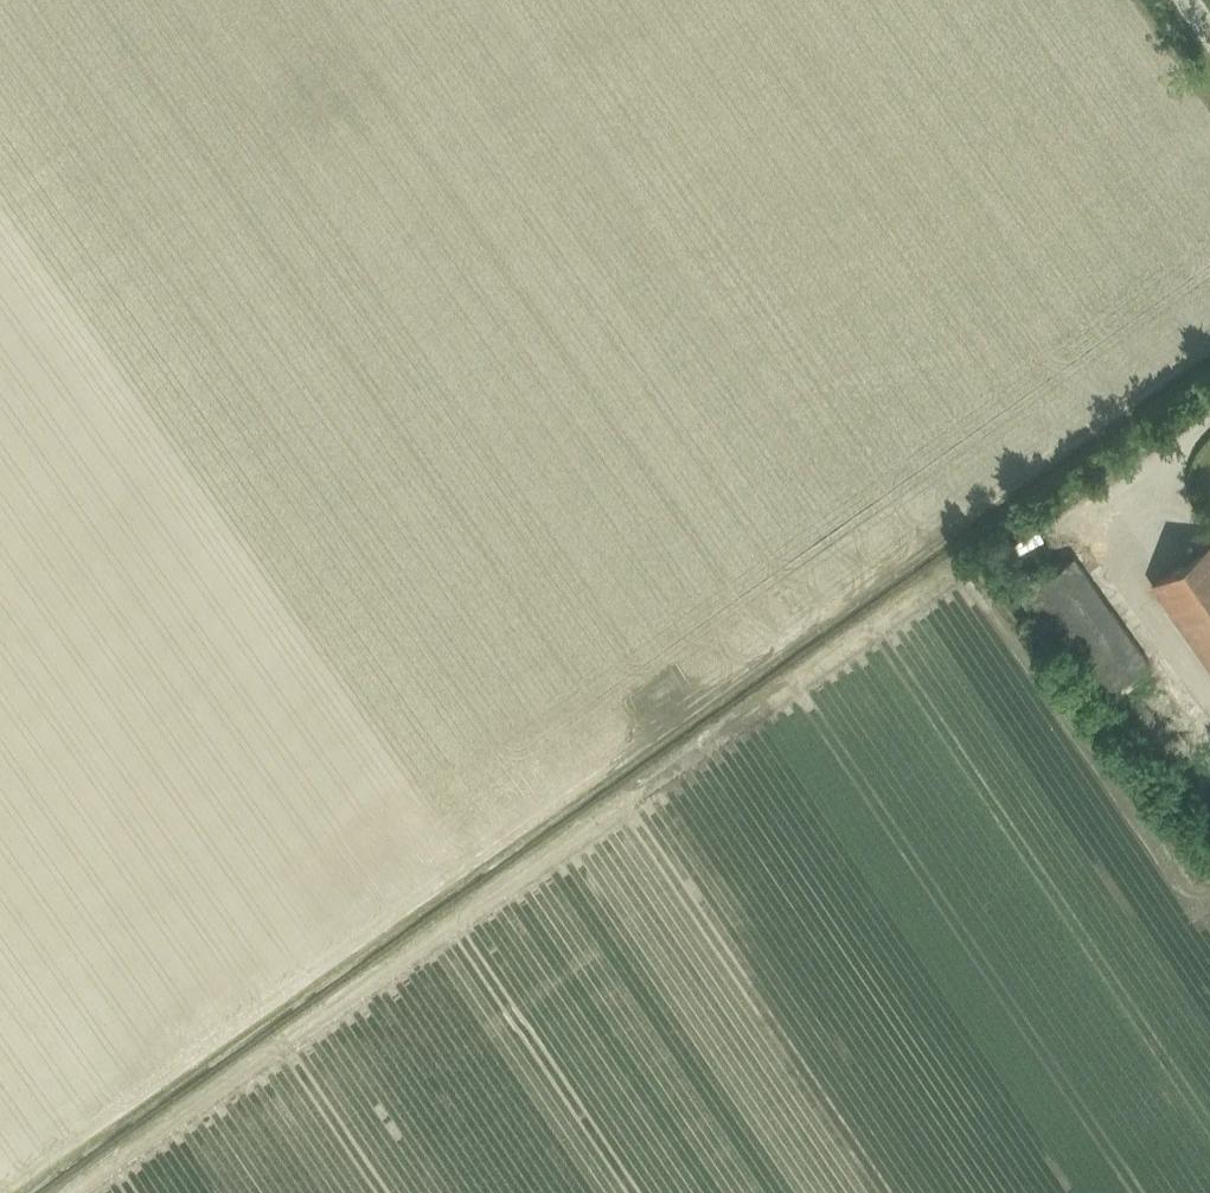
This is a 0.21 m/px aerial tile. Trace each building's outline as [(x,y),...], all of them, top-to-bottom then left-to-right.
[(1153,587),(1209,668),(1209,546),(1153,587)] [(1095,704),(1151,664),(1077,558),(1020,597),(1095,704)]
